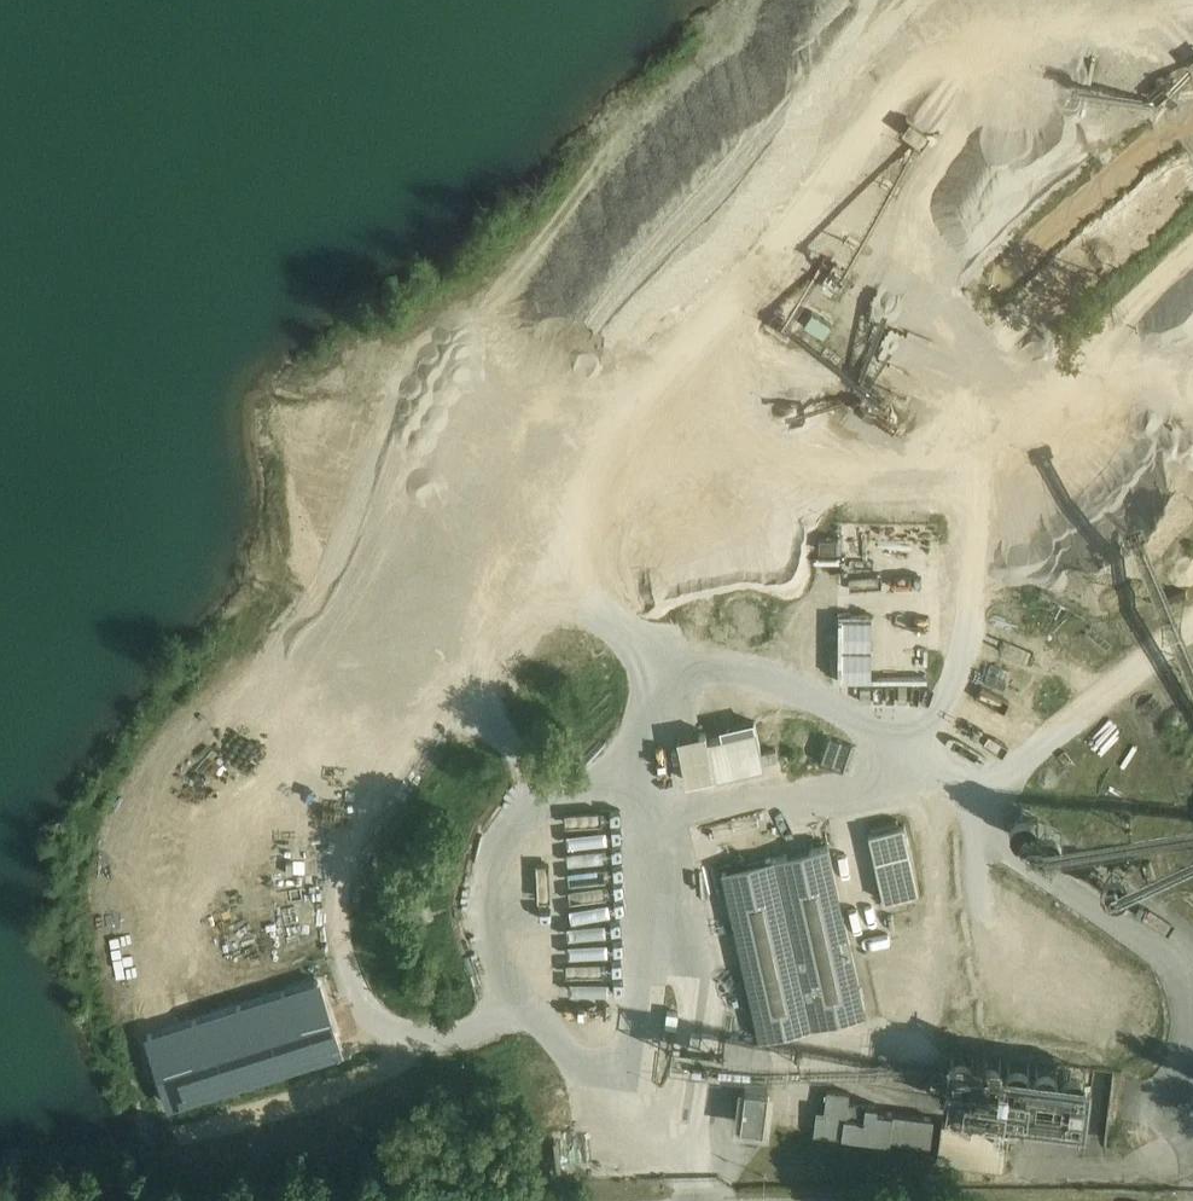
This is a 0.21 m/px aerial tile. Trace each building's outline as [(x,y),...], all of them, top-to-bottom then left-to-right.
[(844,548),(844,537),(822,536),(821,547),(844,548)] [(688,780),(774,760),(764,718),(715,729),(715,728),(678,736),(688,780)] [(830,842),(720,866),(757,1033),(867,1009),(830,842)] [(1059,1058),(1060,1046),(1036,1045),(1035,1057),(1059,1058)] [(1110,1120),(1117,1069),(969,1048),(962,1099),(1110,1120)] [(738,1080),(732,1124),(768,1129),(774,1085),(738,1080)] [(814,1105),(812,1131),(841,1134),(840,1144),(929,1154),(934,1114),(877,1108),(878,1101),(849,1097),(850,1087),(826,1084),(824,1107),(814,1105)] [(942,1119),(937,1159),(1003,1167),(1008,1127),(942,1119)]
